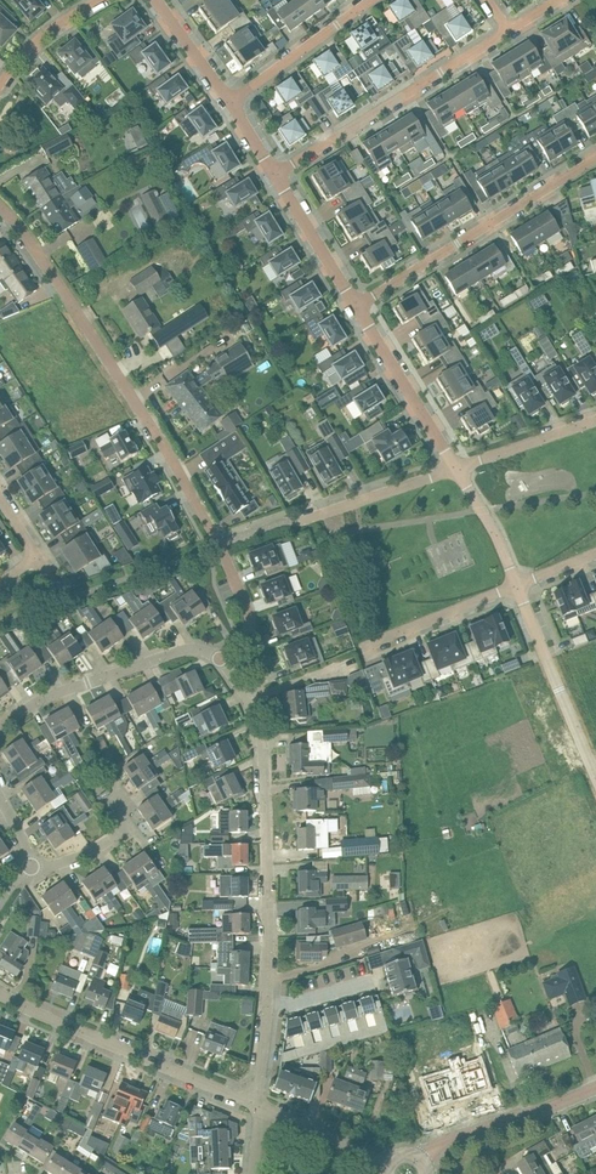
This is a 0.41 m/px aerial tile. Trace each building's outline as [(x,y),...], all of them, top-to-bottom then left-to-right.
[(36,0),(12,0),(30,21),(36,17),(37,18),(44,13),(42,11),(44,10),(36,0)] [(199,9),(198,9),(207,22),(230,6),(225,0),(212,0),(199,9)] [(313,15),(302,0),(296,0),(288,5),(302,24),(313,15)] [(313,15),(324,7),(319,0),(302,0),(313,15)] [(389,9),(399,24),(407,18),(415,30),(422,25),(430,19),(417,0),(412,0),(409,2),(408,0),(398,0),(387,7),(389,9)] [(290,32),(302,24),(288,5),(277,13),(273,7),(266,12),(279,30),(285,26),(290,32)] [(235,13),(230,6),(207,22),(216,34),(217,33),(216,33),(231,23),(235,28),(248,19),(241,8),(235,13)] [(1,47),(15,31),(4,21),(9,16),(0,7),(0,46),(1,47)] [(453,20),(446,9),(445,9),(430,19),(432,22),(449,47),(445,40),(451,36),(456,43),(473,32),(471,30),(478,25),(469,12),(463,16),(461,14),(453,20)] [(125,43),(145,29),(132,11),(111,26),(118,35),(107,42),(119,58),(130,50),(125,43)] [(225,44),(224,45),(233,57),(255,41),(261,37),(256,30),(248,19),(235,28),(240,34),(236,37),(225,45),(225,44)] [(367,23),(350,34),(351,36),(361,51),(367,61),(368,60),(376,55),(376,56),(377,55),(385,50),(392,45),(391,45),(386,37),(382,31),(374,19),(373,19),(377,24),(371,28),(367,23)] [(430,19),(422,25),(424,28),(432,22),(430,19)] [(552,25),(572,57),(591,45),(582,31),(576,35),(566,20),(561,23),(560,21),(552,25)] [(572,57),(552,25),(545,30),(547,32),(541,35),(551,50),(544,54),(553,69),(572,57)] [(386,28),(382,31),(386,37),(390,34),(386,28)] [(407,34),(391,45),(392,45),(396,52),(410,73),(411,72),(406,66),(412,62),(417,69),(434,57),(433,55),(423,40),(422,41),(415,30),(414,29),(407,34)] [(57,50),(57,52),(58,54),(69,68),(71,66),(82,79),(96,67),(95,65),(100,61),(93,51),(87,56),(79,46),(75,41),(63,50),(61,49),(59,49),(57,50)] [(262,50),(255,41),(233,57),(242,69),(257,58),(260,63),(278,50),(272,42),(262,50)] [(516,50),(531,75),(532,75),(530,72),(537,68),(541,76),(553,69),(544,54),(538,58),(527,41),(521,45),(522,47),(516,50)] [(145,59),(157,76),(170,66),(160,51),(161,50),(155,43),(148,49),(148,50),(144,53),(139,46),(128,55),(136,65),(145,59)] [(392,45),(385,50),(388,55),(391,56),(396,52),(392,45)] [(329,50),(312,61),(313,63),(314,64),(323,78),(332,73),(337,81),(347,75),(353,71),(336,46),(335,46),(339,52),(334,56),(329,50)] [(531,75),(516,50),(504,58),(519,82),(531,75)] [(101,61),(106,69),(116,62),(111,54),(101,61)] [(367,61),(353,71),(357,77),(370,97),(371,97),(367,90),(373,86),(377,93),(394,82),(393,80),(400,75),(392,63),(385,67),(383,65),(377,55),(376,56),(376,55),(368,60),(367,61)] [(519,82),(504,58),(499,61),(497,59),(491,63),(502,81),(495,84),(504,99),(510,95),(506,87),(517,80),(519,82)] [(587,62),(578,67),(583,75),(592,70),(587,62)] [(69,103),(76,111),(87,102),(69,81),(72,85),(66,90),(55,77),(53,79),(43,68),(39,71),(37,69),(38,69),(37,68),(29,76),(30,77),(30,76),(32,78),(29,81),(38,90),(35,92),(47,105),(53,99),(60,107),(66,103),(67,105),(69,103)] [(353,71),(347,75),(351,81),(352,80),(357,77),(353,71)] [(291,77),(274,88),(276,90),(276,91),(286,106),(294,100),(298,107),(299,107),(314,97),(314,96),(298,73),(302,79),(296,83),(291,77)] [(469,80),(464,83),(479,107),(486,103),(491,110),(501,103),(491,87),(485,91),(474,73),(468,78),(469,80)] [(167,105),(187,90),(183,83),(184,82),(178,75),(171,80),(171,81),(168,84),(163,76),(147,87),(153,95),(157,92),(167,105)] [(329,86),(314,96),(314,97),(318,102),(327,115),(333,111),(338,118),(355,106),(354,104),(353,104),(343,89),(337,81),(330,87),(329,86)] [(464,83),(452,90),(463,109),(467,115),(479,107),(464,83)] [(544,97),(552,92),(549,86),(541,91),(544,97)] [(452,90),(440,98),(451,116),(452,116),(463,109),(452,90)] [(533,104),(541,99),(537,94),(529,98),(533,104)] [(586,102),(589,108),(595,119),(595,96),(586,102)] [(433,99),(426,103),(430,109),(438,122),(432,125),(441,139),(440,137),(447,133),(444,129),(455,122),(452,116),(451,116),(440,98),(434,101),(433,99)] [(533,104),(529,98),(522,103),(525,109),(533,104)] [(317,103),(311,107),(321,123),(322,123),(320,120),(327,115),(318,102),(317,103)] [(563,110),(577,131),(583,128),(589,138),(595,134),(595,119),(589,108),(581,113),(575,103),(563,110)] [(185,110),(174,118),(178,124),(179,125),(186,119),(188,118),(203,139),(216,129),(205,115),(207,114),(201,106),(193,112),(194,113),(190,116),(185,110)] [(504,108),(500,111),(501,114),(506,121),(508,119),(509,116),(504,108)] [(558,127),(550,132),(563,154),(577,146),(570,135),(577,131),(563,110),(552,117),(558,127)] [(306,136),(305,134),(295,119),(294,120),(289,113),(275,122),(280,129),(278,130),(289,147),(306,136)] [(405,119),(399,123),(414,147),(417,151),(427,145),(429,147),(435,157),(442,153),(433,137),(426,141),(424,137),(425,137),(418,126),(410,113),(403,117),(405,119)] [(492,129),(500,125),(496,119),(489,124),(492,129)] [(399,123),(387,130),(398,149),(402,155),(414,147),(399,123)] [(484,134),(492,129),(489,124),(480,129),(484,134)] [(68,125),(57,130),(61,136),(71,130),(68,125)] [(138,127),(129,131),(137,149),(146,144),(138,127)] [(387,130),(375,138),(386,156),(398,149),(387,130)] [(488,145),(500,138),(496,132),(484,139),(488,145)] [(532,132),(525,137),(537,156),(543,152),(550,162),(563,154),(550,132),(537,140),(532,132)] [(468,144),(476,139),(473,133),(465,138),(468,144)] [(41,148),(47,158),(72,145),(66,134),(41,148)] [(521,145),(509,152),(513,159),(525,178),(537,170),(533,163),(539,159),(537,156),(525,137),(518,141),(521,145)] [(128,138),(113,144),(118,155),(133,149),(128,138)] [(368,139),(362,143),(370,156),(364,160),(365,161),(373,175),(385,168),(391,164),(389,160),(386,156),(375,138),(370,141),(368,139)] [(465,138),(457,143),(460,149),(468,144),(465,138)] [(484,139),(472,147),(476,153),(488,145),(484,139)] [(226,175),(239,167),(230,151),(231,151),(226,143),(218,148),(219,149),(215,152),(210,145),(169,170),(169,171),(173,169),(187,172),(187,173),(188,172),(188,171),(188,170),(189,169),(190,168),(191,167),(192,166),(193,165),(194,165),(195,165),(196,164),(199,164),(201,165),(202,165),(203,165),(204,166),(205,166),(206,167),(207,168),(207,169),(208,170),(209,169),(208,168),(218,162),(226,175)] [(357,149),(350,154),(357,166),(365,161),(364,160),(357,149)] [(509,152),(497,160),(501,166),(512,185),(525,178),(513,159),(509,152)] [(427,169),(436,164),(433,158),(424,163),(427,169)] [(497,160),(485,167),(488,174),(500,193),(512,185),(501,166),(497,160)] [(334,163),(311,177),(319,189),(342,175),(341,175),(334,163)] [(421,173),(427,169),(424,163),(417,168),(421,173)] [(470,171),(464,175),(475,194),(482,190),(488,200),(500,193),(488,174),(485,167),(473,175),(470,171)] [(23,182),(40,208),(62,194),(44,168),(23,182)] [(342,175),(319,189),(327,202),(338,195),(342,192),(347,200),(364,189),(359,181),(355,183),(348,172),(348,171),(341,175),(342,175)] [(431,172),(418,180),(422,186),(434,178),(431,172)] [(404,184),(412,179),(408,173),(400,178),(404,184)] [(370,175),(361,180),(365,187),(374,181),(370,175)] [(71,177),(66,180),(72,190),(77,187),(71,177)] [(454,184),(443,192),(447,199),(459,218),(471,210),(470,208),(465,200),(471,196),(459,177),(453,181),(454,184)] [(396,189),(404,184),(400,178),(392,183),(396,189)] [(256,195),(257,195),(252,188),(253,187),(248,179),(240,184),(241,185),(238,187),(233,179),(213,192),(219,202),(228,197),(234,208),(248,200),(254,209),(261,204),(256,195)] [(422,186),(418,180),(407,187),(412,195),(424,188),(422,186)] [(595,208),(595,182),(591,184),(594,195),(580,199),(583,211),(595,208)] [(58,235),(68,229),(79,221),(70,208),(71,208),(76,205),(78,208),(92,197),(89,193),(90,192),(85,187),(82,189),(80,185),(77,187),(72,190),(63,196),(62,194),(40,208),(58,235)] [(347,210),(336,217),(344,229),(366,215),(363,209),(372,203),(364,189),(347,200),(351,207),(347,210)] [(157,199),(148,203),(159,226),(156,228),(178,217),(167,194),(158,199),(157,197),(158,196),(156,193),(155,193),(154,194),(156,197),(157,199)] [(447,199),(435,206),(447,225),(459,218),(447,199)] [(570,215),(566,200),(553,208),(559,218),(570,215)] [(423,214),(434,233),(447,225),(435,206),(423,214)] [(405,211),(398,215),(409,234),(416,230),(422,240),(434,233),(423,214),(419,208),(407,215),(405,211)] [(583,211),(586,223),(595,221),(595,208),(583,211)] [(366,215),(344,229),(351,242),(363,235),(367,232),(371,240),(388,229),(383,221),(380,223),(372,211),(366,215)] [(248,233),(257,227),(268,245),(282,236),(273,221),(274,220),(269,212),(261,217),(262,219),(257,221),(253,214),(241,222),(242,223),(245,229),(248,233)] [(535,221),(547,240),(559,232),(547,213),(535,221)] [(559,218),(568,233),(571,247),(578,245),(570,215),(559,218)] [(522,228),(534,247),(547,240),(535,221),(522,228)] [(242,223),(235,227),(239,233),(245,229),(242,223)] [(534,247),(522,228),(510,236),(522,255),(534,247)] [(376,247),(361,256),(370,272),(380,265),(383,270),(402,259),(401,258),(395,262),(387,249),(397,243),(388,229),(371,240),(376,247)] [(19,266),(3,243),(0,245),(0,277),(1,279),(19,266)] [(515,267),(503,249),(497,253),(493,247),(481,254),(493,273),(492,273),(496,279),(515,267)] [(276,249),(259,259),(265,267),(269,264),(277,277),(299,264),(295,257),(296,256),(291,248),(283,253),(284,254),(281,256),(276,249)] [(83,260),(91,273),(105,264),(97,252),(83,260)] [(559,255),(561,262),(571,259),(570,252),(559,255)] [(493,273),(481,254),(469,261),(481,281),(492,273),(493,273)] [(481,281),(469,261),(457,269),(468,288),(481,281)] [(570,262),(563,267),(566,273),(574,268),(570,262)] [(36,290),(19,266),(1,279),(0,280),(0,283),(6,291),(8,289),(19,303),(36,290)] [(563,267),(555,271),(559,277),(566,273),(563,267)] [(139,295),(160,281),(152,268),(130,282),(139,295)] [(291,275),(294,281),(305,275),(301,269),(291,275)] [(468,288),(457,269),(444,277),(456,296),(468,288)] [(545,282),(553,277),(549,271),(542,275),(545,282)] [(297,283),(280,293),(286,301),(290,298),(298,312),(320,298),(316,291),(317,290),(312,282),(304,287),(305,288),(302,291),(297,283)] [(429,303),(422,291),(419,287),(400,298),(403,303),(393,309),(403,325),(418,316),(423,323),(440,312),(432,301),(429,303)] [(514,292),(507,297),(511,303),(518,299),(514,292)] [(529,302),(527,303),(530,308),(532,307),(534,310),(534,311),(535,310),(548,303),(544,296),(543,297),(542,295),(541,294),(529,302)] [(507,297),(499,301),(503,308),(511,303),(507,297)] [(142,299),(124,311),(124,312),(126,310),(136,325),(134,326),(141,338),(151,331),(153,335),(151,336),(160,349),(209,317),(201,304),(186,313),(191,322),(181,329),(175,320),(160,330),(158,327),(159,326),(142,299)] [(326,309),(321,302),(315,305),(320,313),(326,309)] [(19,313),(12,303),(0,312),(0,315),(3,319),(19,313)] [(492,310),(485,315),(489,321),(496,316),(492,310)] [(412,340),(420,352),(442,339),(438,332),(448,326),(440,312),(423,323),(427,331),(412,340)] [(485,315),(478,319),(482,326),(489,321),(485,315)] [(321,325),(317,318),(305,325),(314,340),(324,334),(332,348),(346,340),(336,324),(337,323),(333,316),(325,321),(325,322),(321,325)] [(492,325),(477,334),(481,342),(483,341),(497,332),(492,325)] [(572,337),(583,356),(592,350),(580,332),(572,337)] [(558,355),(546,337),(538,342),(549,361),(558,355)] [(447,363),(461,354),(453,341),(447,345),(442,339),(420,352),(427,365),(442,355),(447,363)] [(227,379),(251,365),(239,345),(215,359),(217,363),(206,369),(215,383),(226,377),(227,379)] [(509,351),(520,370),(527,366),(516,347),(509,351)] [(340,352),(317,366),(322,374),(324,373),(333,368),(341,381),(344,379),(348,387),(367,375),(362,368),(363,367),(359,360),(360,360),(355,352),(347,356),(348,358),(344,360),(340,352)] [(444,392),(467,378),(462,371),(468,367),(461,354),(447,363),(452,370),(436,380),(444,392)] [(595,369),(589,359),(575,368),(573,365),(567,369),(567,368),(566,369),(579,390),(580,390),(585,386),(590,394),(591,393),(593,396),(595,394),(595,370),(595,369)] [(564,380),(554,365),(534,377),(547,399),(554,395),(559,404),(560,404),(562,406),(570,401),(568,399),(574,395),(568,385),(564,379),(564,380)] [(166,387),(184,409),(202,432),(224,414),(212,398),(210,400),(187,371),(166,387)] [(506,391),(519,413),(520,412),(519,412),(525,408),(529,414),(530,414),(531,416),(539,412),(537,409),(543,405),(537,395),(534,389),(533,390),(524,374),(510,383),(512,388),(507,391),(506,391)] [(490,390),(502,383),(498,376),(486,384),(490,390)] [(467,378),(444,392),(452,404),(467,395),(472,403),(489,392),(488,391),(485,393),(477,381),(471,385),(467,378)] [(362,415),(365,414),(369,421),(382,413),(377,406),(384,401),(380,394),(381,394),(376,386),(368,390),(369,392),(365,394),(361,386),(341,399),(334,403),(339,411),(354,402),(362,415)] [(316,400),(321,410),(334,403),(341,399),(334,389),(316,400)] [(497,406),(489,392),(472,403),(476,410),(461,419),(471,435),(476,431),(479,435),(478,436),(493,427),(490,429),(487,424),(493,421),(487,411),(497,406)] [(311,394),(303,399),(306,405),(315,400),(311,394)] [(0,412),(0,428),(7,423),(11,429),(19,424),(15,418),(17,417),(10,406),(5,409),(0,412)] [(270,406),(265,409),(270,415),(274,413),(270,406)] [(235,412),(219,423),(228,436),(236,430),(235,429),(242,423),(235,412)] [(511,421),(517,432),(528,428),(520,415),(511,421)] [(340,461),(348,456),(327,420),(317,426),(324,438),(326,437),(328,440),(321,445),(324,451),(310,459),(325,484),(326,483),(327,485),(337,480),(336,478),(341,475),(333,462),(339,459),(340,461)] [(391,438),(380,421),(359,434),(371,453),(377,450),(385,463),(392,459),(393,461),(403,455),(402,453),(410,448),(400,433),(391,438)] [(3,459),(27,443),(20,433),(23,431),(19,424),(11,429),(0,437),(0,440),(2,444),(0,445),(0,454),(3,459)] [(228,436),(202,453),(211,467),(221,461),(222,462),(226,459),(246,446),(236,430),(228,436)] [(139,453),(133,442),(131,443),(125,432),(110,440),(107,434),(96,440),(100,448),(99,449),(105,459),(116,453),(122,463),(137,454),(139,453)] [(294,476),(299,473),(300,475),(308,470),(291,440),(282,445),(287,454),(281,458),(284,464),(270,472),(285,498),(286,497),(287,499),(297,493),(296,491),(301,488),(294,476)] [(60,447),(55,441),(50,444),(50,447),(53,452),(60,447)] [(82,441),(67,449),(71,458),(87,450),(82,441)] [(27,443),(3,459),(7,465),(10,470),(12,469),(18,465),(29,458),(33,464),(41,459),(37,452),(34,454),(27,443)] [(20,481),(18,482),(21,487),(25,493),(49,478),(42,468),(45,466),(41,459),(33,464),(20,472),(24,478),(20,481)] [(211,467),(205,471),(215,485),(214,486),(219,493),(240,480),(233,469),(229,472),(222,462),(221,461),(211,467)] [(159,483),(153,473),(150,475),(146,469),(148,468),(147,468),(135,475),(133,473),(122,479),(130,493),(132,492),(138,504),(142,502),(142,503),(152,497),(153,499),(161,495),(160,493),(161,492),(156,484),(159,483)] [(49,478),(25,493),(29,499),(32,504),(34,503),(38,500),(42,506),(63,493),(59,487),(56,489),(49,478)] [(107,480),(91,489),(94,494),(100,491),(102,494),(111,489),(107,480)] [(219,493),(224,501),(225,501),(234,515),(241,510),(245,517),(258,508),(254,502),(250,504),(243,494),(247,491),(240,480),(219,493)] [(42,515),(40,516),(43,521),(47,527),(71,512),(64,502),(67,500),(63,493),(42,506),(46,512),(42,515)] [(140,513),(146,525),(152,522),(156,531),(159,529),(165,539),(167,538),(169,541),(178,536),(176,533),(179,532),(173,522),(174,521),(167,507),(160,511),(157,504),(140,513)] [(113,505),(104,509),(113,526),(122,522),(113,505)] [(71,512),(47,527),(51,534),(54,539),(56,537),(73,526),(77,533),(85,527),(81,521),(83,520),(76,509),(71,512)] [(64,550),(62,551),(65,556),(69,562),(93,547),(98,544),(91,533),(89,534),(85,527),(77,533),(64,541),(68,547),(64,550)] [(289,568),(280,544),(265,550),(264,548),(255,551),(256,553),(250,555),(250,557),(248,558),(251,566),(253,566),(256,572),(264,569),(267,577),(289,568)] [(93,547),(69,562),(73,568),(76,573),(78,572),(82,569),(88,578),(114,569),(104,554),(99,557),(93,547)] [(298,564),(317,556),(315,551),(310,553),(309,550),(300,553),(301,556),(296,558),(298,564)] [(125,565),(134,562),(129,554),(122,559),(125,565)] [(294,594),(287,577),(261,586),(262,588),(260,589),(263,597),(265,597),(268,603),(276,600),(279,608),(294,602),(292,595),(294,594)] [(176,592),(194,618),(205,610),(192,591),(185,596),(173,579),(168,580),(176,592)] [(566,589),(577,616),(595,609),(595,604),(592,594),(585,597),(578,581),(570,584),(571,587),(566,589)] [(565,622),(577,616),(566,589),(554,594),(557,602),(559,608),(565,622)] [(132,592),(127,594),(153,632),(164,625),(170,621),(162,608),(159,604),(157,601),(151,606),(148,601),(142,605),(137,598),(136,599),(134,596),(132,592)] [(176,592),(159,604),(162,608),(170,621),(172,624),(178,619),(183,626),(194,618),(176,592)] [(129,621),(135,630),(142,640),(153,632),(127,594),(122,595),(123,598),(127,603),(136,616),(129,621)] [(122,595),(114,598),(120,607),(127,603),(123,598),(122,595)] [(103,624),(95,613),(90,606),(86,608),(112,646),(124,639),(110,619),(103,624)] [(88,635),(94,644),(101,654),(112,646),(86,608),(81,610),(87,618),(95,630),(88,635)] [(291,639),(313,630),(310,622),(305,624),(299,608),(273,618),(274,619),(272,620),(275,629),(277,628),(280,635),(288,632),(291,639)] [(483,619),(497,653),(495,648),(509,642),(504,631),(502,625),(497,613),(489,617),(490,619),(484,622),(483,619)] [(475,662),(497,653),(483,619),(469,625),(475,641),(468,644),(475,662)] [(54,627),(50,630),(72,660),(83,652),(82,652),(88,648),(80,636),(76,630),(70,634),(69,633),(62,638),(54,627)] [(50,630),(46,632),(54,644),(47,649),(53,657),(54,658),(61,668),(72,660),(50,630)] [(0,662),(0,666),(6,674),(7,677),(13,673),(20,682),(31,674),(9,644),(3,635),(3,634),(0,636),(0,639),(11,654),(0,662)] [(455,634),(441,639),(453,671),(475,662),(468,644),(460,647),(455,634)] [(585,634),(571,640),(574,648),(588,642),(585,634)] [(14,641),(9,644),(31,674),(42,666),(38,660),(44,656),(30,637),(24,641),(28,648),(22,652),(14,641)] [(440,676),(438,671),(451,665),(453,671),(441,639),(426,645),(432,659),(424,662),(432,680),(440,676)] [(302,670),(318,664),(315,656),(312,657),(306,641),(285,649),(285,650),(284,651),(287,660),(289,659),(291,666),(300,663),(302,670)] [(410,649),(396,654),(410,688),(408,683),(421,677),(423,683),(432,680),(424,662),(417,665),(410,649)] [(369,684),(372,691),(384,686),(388,697),(410,688),(396,654),(382,660),(388,676),(369,684)] [(517,660),(502,666),(505,673),(520,668),(517,660)] [(310,718),(309,712),(305,709),(304,704),(310,703),(315,698),(316,697),(315,695),(321,694),(320,685),(329,684),(333,694),(346,695),(347,685),(361,694),(370,691),(362,670),(348,676),(348,680),(328,682),(320,684),(320,683),(315,684),(301,689),(302,692),(282,694),(285,721),(296,720),(299,723),(306,722),(310,718)] [(164,678),(158,681),(161,688),(165,695),(166,697),(171,694),(174,693),(180,690),(185,700),(203,691),(194,672),(182,678),(168,685),(164,678)] [(150,685),(138,691),(156,723),(160,721),(154,709),(161,705),(158,699),(165,695),(161,688),(158,681),(151,685),(150,685)] [(138,691),(127,698),(133,708),(133,710),(138,718),(145,714),(157,736),(162,733),(156,723),(138,691)] [(109,696),(97,703),(116,735),(120,733),(113,721),(121,717),(109,696)] [(116,735),(97,703),(86,710),(97,730),(104,726),(111,738),(116,735)] [(209,733),(227,724),(218,707),(193,719),(197,726),(202,736),(209,732),(209,733)] [(80,728),(74,719),(68,708),(56,715),(75,747),(79,745),(72,733),(80,728)] [(192,721),(188,713),(175,719),(177,728),(192,721)] [(78,754),(75,747),(56,715),(45,721),(56,742),(63,737),(66,742),(62,744),(70,759),(78,754)] [(346,729),(322,731),(323,743),(328,743),(347,742),(347,739),(357,739),(356,728),(346,729)] [(127,746),(122,737),(118,740),(123,748),(127,746)] [(2,753),(10,764),(29,751),(41,743),(38,739),(26,747),(22,740),(2,753)] [(228,744),(226,741),(200,754),(203,760),(210,757),(215,768),(225,764),(225,765),(226,765),(227,765),(228,765),(229,765),(230,764),(230,763),(230,762),(230,761),(235,759),(231,751),(234,749),(231,742),(228,744)] [(293,774),(307,774),(307,763),(323,763),(323,747),(320,744),(289,745),(289,755),(293,755),(293,774)] [(198,756),(194,749),(181,755),(183,763),(198,756)] [(133,761),(123,768),(131,779),(161,758),(167,754),(164,750),(159,754),(147,762),(142,755),(133,761)] [(29,751),(10,764),(18,775),(25,770),(29,776),(40,769),(44,766),(45,765),(40,759),(36,761),(32,755),(29,751)] [(84,764),(78,754),(70,759),(76,769),(84,764)] [(131,780),(130,781),(133,787),(135,786),(138,791),(140,789),(148,784),(152,781),(158,777),(157,777),(161,775),(156,768),(164,763),(170,758),(167,754),(161,758),(131,779),(131,780)] [(307,775),(329,775),(329,763),(323,763),(307,763),(307,774),(307,775)] [(48,772),(44,766),(40,769),(44,775),(48,772)] [(21,790),(29,801),(59,780),(70,773),(67,769),(57,776),(45,784),(40,777),(21,790)] [(36,812),(46,806),(56,799),(51,792),(62,785),(63,787),(74,780),(70,773),(59,780),(29,801),(36,812)] [(352,776),(333,778),(334,792),(355,790),(356,796),(371,795),(369,774),(352,776)] [(238,781),(236,782),(232,775),(217,783),(214,776),(201,782),(205,790),(208,789),(216,805),(233,796),(235,799),(245,794),(238,781)] [(138,809),(145,820),(187,791),(184,793),(181,789),(173,795),(162,803),(157,796),(138,809)] [(324,813),(323,789),(297,790),(297,798),(293,798),(294,810),(298,810),(298,811),(315,811),(315,813),(324,813)] [(187,791),(145,820),(153,831),(172,818),(167,811),(179,803),(190,796),(189,790),(187,791)] [(82,791),(73,796),(85,814),(93,808),(82,791)] [(48,839),(74,821),(73,821),(67,811),(67,810),(66,811),(64,807),(64,806),(50,816),(50,817),(50,816),(52,819),(40,828),(41,829),(40,830),(43,835),(44,834),(48,839)] [(224,813),(219,813),(219,814),(219,820),(219,832),(228,832),(228,833),(230,833),(234,833),(246,832),(246,813),(234,813),(230,813),(224,813)] [(69,830),(81,822),(87,818),(85,814),(74,821),(48,839),(55,850),(75,837),(69,830)] [(333,816),(321,816),(321,830),(322,832),(323,832),(337,832),(343,832),(342,815),(333,816)] [(182,829),(180,844),(188,844),(190,844),(190,824),(182,829)] [(313,830),(298,830),(299,850),(311,849),(314,849),(314,842),(323,842),(323,841),(323,832),(322,832),(321,830),(313,830)] [(228,832),(211,832),(211,842),(228,842),(228,832)] [(378,836),(341,840),(343,856),(380,853),(378,836)] [(0,842),(0,859),(8,853),(1,842),(0,842)] [(188,863),(188,844),(180,844),(177,863),(188,863)] [(217,857),(218,869),(233,869),(233,866),(247,865),(247,845),(232,845),(204,845),(204,846),(203,846),(203,856),(204,856),(204,857),(217,857)] [(320,857),(336,857),(336,847),(320,847),(320,857)] [(159,870),(157,871),(144,853),(133,861),(165,907),(168,911),(170,903),(157,884),(165,879),(159,870)] [(133,861),(122,868),(123,870),(133,884),(135,887),(138,891),(145,886),(154,899),(152,900),(157,907),(159,911),(165,907),(133,861)] [(104,868),(93,875),(114,906),(117,910),(120,907),(117,902),(110,892),(117,887),(111,878),(104,868)] [(307,897),(319,896),(320,896),(320,882),(327,882),(327,872),(314,873),(314,872),(299,872),(300,892),(306,892),(307,897)] [(93,875),(82,883),(89,893),(95,902),(102,897),(110,909),(114,906),(93,875)] [(367,875),(332,876),(333,890),(333,891),(336,891),(343,891),(343,889),(367,889),(367,886),(367,880),(367,875)] [(220,878),(210,878),(210,888),(220,888),(220,878)] [(222,887),(227,886),(227,897),(248,897),(247,878),(231,879),(221,879),(222,887)] [(64,883),(53,890),(82,934),(89,933),(105,930),(96,916),(85,923),(80,915),(77,917),(70,906),(77,902),(71,893),(64,883)] [(31,910),(31,917),(28,936),(38,937),(40,917),(41,912),(25,888),(20,894),(31,910)] [(53,890),(41,898),(48,908),(55,917),(62,912),(69,923),(63,927),(69,936),(74,935),(76,935),(82,934),(53,890)] [(327,912),(347,912),(346,899),(337,900),(328,900),(326,900),(327,912)] [(232,900),(214,900),(214,905),(205,905),(205,909),(206,909),(206,911),(218,910),(218,909),(232,909),(232,900)] [(138,904),(143,912),(148,908),(143,901),(138,904)] [(300,910),(300,919),(297,919),(297,933),(316,932),(316,927),(325,927),(324,912),(315,912),(314,909),(300,910)] [(177,928),(176,913),(169,914),(170,928),(177,928)] [(222,915),(223,922),(223,932),(203,932),(203,930),(188,930),(188,943),(229,942),(229,934),(249,934),(248,914),(232,915),(222,915)] [(339,928),(329,931),(335,949),(367,940),(362,922),(340,928),(339,928)] [(50,930),(48,934),(50,938),(55,937),(57,933),(54,929),(50,930)] [(76,935),(71,949),(94,958),(95,958),(98,950),(105,930),(89,933),(82,934),(76,935)] [(23,968),(24,966),(22,965),(27,957),(28,951),(25,948),(28,943),(18,936),(6,954),(1,951),(0,951),(0,967),(16,978),(23,968)] [(297,941),(297,960),(300,960),(300,962),(313,962),(320,963),(320,957),(326,957),(326,951),(327,937),(323,937),(319,937),(307,937),(306,941),(297,941)] [(429,967),(430,967),(427,957),(422,940),(381,953),(383,961),(396,957),(397,962),(384,966),(384,967),(385,969),(387,977),(389,986),(390,986),(390,987),(393,996),(392,996),(393,997),(404,994),(405,995),(413,993),(413,991),(417,990),(416,989),(410,970),(412,970),(409,959),(415,957),(416,961),(418,970),(429,967)] [(218,944),(217,968),(220,968),(248,969),(248,953),(236,952),(234,952),(233,952),(233,944),(218,944)] [(378,947),(367,951),(369,957),(380,953),(378,947)] [(86,999),(83,1005),(93,1009),(94,1006),(104,1010),(105,1008),(108,999),(111,993),(102,990),(105,982),(100,980),(106,964),(104,963),(108,954),(98,950),(95,958),(94,958),(87,976),(86,978),(92,980),(90,987),(85,998),(86,999)] [(109,963),(107,973),(117,975),(119,965),(109,963)] [(58,976),(57,976),(51,990),(72,998),(81,975),(80,974),(80,975),(61,967),(58,976)] [(217,969),(217,975),(224,975),(224,985),(218,985),(218,993),(234,994),(235,985),(236,985),(247,986),(248,969),(220,968),(217,968),(217,969)] [(543,983),(549,999),(565,993),(569,1006),(586,1000),(574,968),(557,974),(559,977),(543,983)] [(337,981),(332,970),(316,976),(320,987),(337,981)] [(122,974),(119,988),(127,990),(130,976),(122,974)] [(161,1008),(169,985),(157,981),(153,1005),(161,1008)] [(201,1016),(203,991),(189,990),(187,1015),(201,1016)] [(130,994),(121,1017),(139,1024),(148,1001),(130,994)] [(359,1001),(363,1017),(372,1014),(375,1026),(367,1029),(369,1038),(388,1032),(377,996),(368,998),(366,998),(366,997),(360,998),(361,1000),(358,1001),(359,1001)] [(501,1028),(520,1020),(511,998),(491,1006),(501,1028)] [(241,1015),(253,1015),(254,1000),(242,1000),(241,1015)] [(533,1006),(537,1015),(550,1009),(546,1000),(533,1006)] [(341,1006),(345,1022),(354,1020),(357,1032),(349,1034),(351,1043),(369,1038),(367,1029),(363,1017),(359,1001),(350,1003),(348,1003),(348,1002),(342,1004),(343,1005),(340,1006),(341,1006)] [(323,1011),(327,1027),(336,1025),(339,1037),(331,1039),(333,1048),(351,1043),(349,1034),(345,1022),(341,1006),(332,1009),(332,1008),(330,1009),(330,1007),(324,1009),(325,1010),(322,1011),(323,1011)] [(164,1007),(155,1030),(174,1038),(179,1024),(183,1014),(164,1007)] [(318,1030),(321,1042),(313,1044),(315,1053),(333,1048),(331,1039),(327,1027),(323,1011),(314,1014),(314,1013),(312,1014),(312,1012),(306,1014),(307,1015),(305,1016),(305,1017),(309,1033),(318,1030)] [(315,1053),(313,1044),(309,1033),(305,1017),(296,1019),(296,1018),(294,1019),(294,1017),(288,1019),(287,1019),(287,1018),(286,1018),(285,1027),(286,1027),(284,1040),(301,1035),(304,1047),(296,1049),(295,1049),(297,1058),(315,1053)] [(200,1048),(221,1056),(224,1048),(229,1050),(236,1031),(223,1026),(223,1027),(217,1025),(213,1035),(206,1032),(205,1037),(200,1048)] [(7,1050),(9,1045),(13,1035),(14,1034),(0,1028),(0,1047),(7,1050)] [(561,1033),(559,1028),(539,1037),(549,1061),(569,1053),(567,1049),(577,1045),(571,1029),(561,1033)] [(26,1043),(19,1059),(13,1056),(8,1069),(8,1070),(15,1073),(16,1069),(22,1072),(27,1062),(37,1066),(44,1050),(43,1050),(45,1046),(35,1042),(33,1046),(26,1043)] [(331,1071),(331,1052),(321,1053),(321,1072),(331,1071)] [(69,1080),(71,1075),(75,1064),(57,1056),(47,1079),(56,1083),(59,1076),(69,1080)] [(447,1060),(451,1072),(457,1091),(464,1089),(466,1096),(487,1089),(479,1063),(462,1068),(459,1056),(447,1060)] [(371,1078),(381,1079),(383,1062),(372,1061),(371,1078)] [(8,1070),(8,1069),(0,1066),(0,1067),(0,1082),(2,1083),(8,1070)] [(76,1082),(70,1098),(70,1099),(79,1102),(81,1096),(86,1098),(90,1088),(100,1093),(108,1075),(97,1070),(96,1072),(87,1068),(81,1084),(76,1082)] [(320,1097),(320,1068),(286,1068),(284,1072),(280,1071),(275,1085),(274,1085),(272,1090),(280,1093),(280,1092),(288,1095),(288,1096),(294,1098),(295,1097),(310,1103),(314,1091),(319,1093),(319,1097),(320,1097)] [(334,1080),(332,1088),(327,1099),(344,1105),(357,1071),(349,1068),(345,1077),(350,1078),(347,1085),(334,1080)] [(357,1071),(344,1105),(362,1112),(369,1093),(356,1088),(358,1081),(363,1083),(366,1074),(357,1071)] [(457,1091),(451,1072),(423,1080),(432,1107),(453,1100),(450,1093),(457,1091)] [(32,1078),(25,1095),(27,1096),(33,1099),(40,1081),(32,1078)] [(111,1108),(117,1110),(113,1121),(119,1123),(134,1088),(121,1083),(114,1101),(111,1108)] [(134,1088),(119,1123),(126,1126),(129,1118),(137,1122),(141,1112),(139,1111),(147,1093),(134,1088)] [(70,1098),(63,1095),(56,1110),(64,1113),(70,1099),(70,1098)] [(93,1131),(94,1127),(104,1103),(96,1099),(84,1126),(88,1128),(92,1130),(92,1131),(93,1131)] [(136,1130),(131,1142),(138,1145),(145,1129),(167,1139),(166,1140),(170,1142),(170,1141),(171,1140),(171,1139),(174,1131),(174,1132),(176,1128),(173,1127),(174,1126),(177,1120),(182,1109),(166,1102),(162,1111),(159,1110),(155,1119),(145,1115),(138,1131),(136,1130)] [(35,1105),(27,1117),(34,1121),(42,1109),(35,1105)] [(50,1109),(45,1117),(51,1121),(53,1119),(57,1113),(50,1109)] [(196,1146),(191,1146),(191,1163),(197,1163),(198,1173),(210,1173),(210,1169),(230,1168),(229,1145),(229,1138),(235,1137),(238,1137),(237,1124),(234,1123),(227,1120),(228,1117),(213,1110),(211,1113),(204,1110),(201,1118),(189,1118),(189,1130),(190,1138),(196,1137),(196,1146)] [(57,1113),(53,1119),(60,1124),(68,1129),(70,1124),(72,1121),(57,1113)] [(595,1148),(595,1135),(589,1121),(574,1129),(580,1143),(574,1146),(581,1159),(593,1153),(591,1150),(595,1148)] [(17,1148),(27,1132),(14,1124),(4,1140),(17,1148)] [(68,1129),(83,1137),(86,1132),(70,1124),(68,1129)] [(83,1137),(77,1146),(91,1154),(92,1153),(94,1149),(87,1145),(87,1144),(92,1130),(88,1128),(86,1132),(83,1137)] [(27,1132),(17,1148),(30,1156),(40,1140),(27,1132)] [(123,1156),(130,1140),(121,1135),(113,1152),(123,1156)] [(91,1136),(87,1145),(94,1149),(105,1156),(110,1144),(91,1136)] [(40,1140),(30,1156),(43,1164),(53,1148),(40,1140)] [(550,1166),(545,1156),(551,1152),(545,1141),(528,1151),(532,1157),(519,1164),(524,1173),(537,1173),(550,1166)] [(102,1166),(105,1161),(92,1153),(91,1154),(89,1158),(102,1166)] [(51,1160),(45,1170),(51,1173),(61,1173),(68,1162),(55,1154),(51,1160)] [(114,1173),(117,1168),(105,1161),(102,1166),(114,1173)] [(61,1173),(79,1173),(81,1170),(68,1162),(61,1173)] [(550,1166),(537,1173),(564,1173),(563,1172),(557,1162),(550,1166)]
